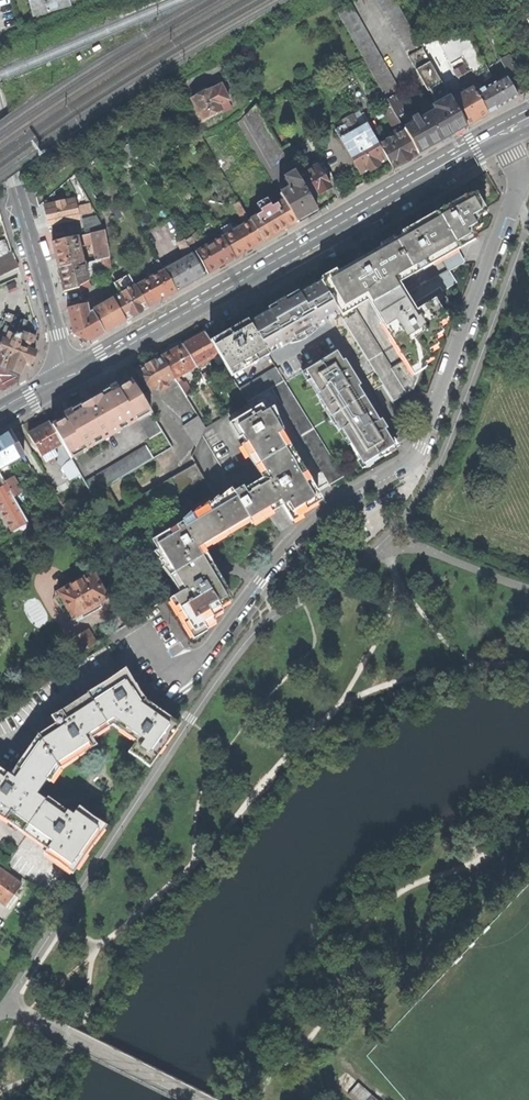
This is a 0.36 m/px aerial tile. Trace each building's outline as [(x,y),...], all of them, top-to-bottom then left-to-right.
[(69,1),(68,0),(29,0),(33,14),(69,4),(69,1)] [(466,126),(420,43),(396,0),(378,0),(428,90),(430,89),(438,104),(434,107),(436,111),(429,115),(443,140),(455,133),(466,126)] [(429,148),(443,140),(429,115),(426,111),(412,119),(407,111),(404,112),(395,95),(401,92),(350,2),(336,9),(390,104),(418,154),(429,148)] [(477,120),(488,114),(476,93),(473,89),(464,94),(433,40),(420,43),(466,126),(477,120)] [(509,74),(516,70),(508,56),(501,60),(509,74)] [(517,97),(506,76),(476,93),(488,114),(505,104),(517,97)] [(223,114),(232,109),(229,102),(230,101),(222,86),(212,91),(211,89),(192,98),(197,109),(202,120),(221,111),(223,114)] [(404,162),(418,154),(390,104),(383,108),(396,132),(391,135),(393,138),(380,145),(387,159),(393,168),(404,162)] [(277,163),(282,150),(282,149),(256,105),(245,116),(251,126),(258,131),(256,135),(262,139),(260,142),(267,147),(265,151),(272,155),(270,159),(277,163)] [(360,111),(353,115),(361,128),(368,124),(360,111)] [(379,164),(387,159),(380,145),(368,124),(361,128),(353,115),(342,121),(345,126),(337,131),(361,174),(370,169),(371,172),(376,169),(380,167),(379,164)] [(282,150),(291,165),(298,161),(289,145),(282,149),(282,150)] [(324,193),(330,189),(317,166),(298,177),(311,199),(324,193)] [(318,211),(311,199),(298,177),(296,173),(285,179),(291,189),(289,190),(290,191),(281,196),(283,201),(297,224),(307,217),(318,211)] [(452,248),(474,236),(469,228),(479,222),(474,214),(483,209),(474,194),(449,208),(431,218),(452,248)] [(249,250),(263,243),(250,219),(236,197),(231,199),(243,219),(244,219),(247,223),(223,237),(236,258),(249,250)] [(68,223),(80,220),(79,215),(92,212),(90,205),(77,208),(75,199),(44,205),(48,220),(49,227),(61,224),(62,228),(68,226),(68,223)] [(279,234),(297,224),(283,201),(271,207),(270,205),(260,210),(262,213),(250,219),(263,243),(279,234)] [(82,219),(86,235),(105,231),(97,216),(82,219)] [(395,280),(452,248),(431,218),(409,231),(354,262),(320,282),(335,307),(394,401),(407,393),(352,304),(370,294),(373,302),(372,303),(415,374),(424,368),(420,361),(429,355),(425,348),(435,342),(430,335),(439,329),(435,322),(444,316),(433,300),(423,306),(425,309),(416,314),(414,310),(412,305),(440,288),(442,292),(456,283),(449,270),(406,295),(401,287),(399,287),(395,280)] [(56,257),(59,269),(85,263),(103,260),(110,258),(105,231),(86,235),(53,243),(56,257)] [(192,251),(189,245),(186,240),(180,231),(173,234),(185,255),(192,251)] [(189,245),(198,240),(195,235),(186,240),(189,245)] [(221,266),(236,258),(223,237),(196,252),(208,274),(221,266)] [(0,258),(0,276),(18,268),(13,252),(0,258)] [(325,259),(327,263),(336,259),(338,257),(336,255),(336,253),(325,259)] [(206,275),(193,254),(165,270),(177,291),(190,284),(206,275)] [(105,272),(112,268),(110,258),(103,260),(105,272)] [(164,299),(177,291),(165,270),(159,260),(155,263),(160,273),(136,286),(149,308),(164,299)] [(64,292),(79,288),(79,287),(89,281),(85,263),(59,269),(62,283),(64,292)] [(137,314),(149,308),(136,286),(129,274),(115,283),(122,295),(115,299),(127,320),(137,314)] [(321,315),(335,307),(320,282),(305,290),(306,292),(293,299),(292,298),(288,298),(285,299),(284,302),(284,304),(272,310),(269,311),(269,313),(264,316),(263,314),(248,323),(249,323),(266,352),(267,351),(265,347),(277,340),(279,344),(293,336),(295,339),(311,330),(310,327),(324,319),(321,315)] [(116,327),(127,320),(115,299),(93,311),(105,333),(116,327)] [(89,342),(105,333),(93,311),(90,312),(89,304),(68,309),(71,322),(74,335),(89,342)] [(0,354),(0,369),(20,376),(25,361),(32,363),(34,359),(36,353),(30,350),(35,337),(24,333),(28,321),(7,313),(4,321),(0,322),(0,351),(1,352),(0,354)] [(325,322),(324,319),(310,327),(311,330),(325,322)] [(230,373),(266,352),(249,323),(230,334),(212,344),(230,373)] [(193,339),(183,344),(196,367),(198,370),(201,368),(200,365),(218,355),(204,332),(193,339)] [(281,347),(295,339),(293,336),(279,344),(281,347)] [(172,351),(161,357),(174,378),(177,382),(180,380),(178,377),(196,367),(183,344),(172,351)] [(305,370),(363,463),(393,444),(371,407),(366,408),(356,386),(357,385),(336,350),(305,370)] [(161,392),(169,387),(166,382),(174,378),(161,357),(148,364),(137,370),(150,392),(158,387),(161,392)] [(285,381),(276,367),(240,389),(247,402),(272,388),(285,381)] [(1,391),(18,382),(20,376),(0,369),(0,389),(1,391)] [(207,371),(201,375),(205,381),(211,378),(207,371)] [(149,439),(162,432),(131,380),(90,404),(51,425),(71,458),(138,420),(149,439)] [(344,477),(285,381),(272,388),(330,485),(344,477)] [(185,382),(179,385),(186,397),(191,394),(185,382)] [(365,397),(357,385),(356,386),(366,408),(371,407),(365,397)] [(286,447),(261,404),(232,421),(244,442),(258,464),(286,447)] [(183,425),(195,446),(205,428),(198,416),(183,425)] [(35,430),(28,434),(41,456),(42,456),(45,461),(57,455),(60,461),(67,463),(72,460),(71,458),(51,425),(50,421),(35,430)] [(24,455),(13,435),(11,431),(0,438),(0,469),(24,455)] [(85,482),(92,495),(106,487),(153,459),(146,446),(85,482)] [(317,498),(286,447),(258,464),(265,476),(281,502),(283,507),(290,519),(301,512),(299,509),(317,498)] [(75,459),(63,465),(71,480),(83,474),(75,459)] [(114,533),(204,480),(195,464),(118,509),(106,487),(92,495),(114,533)] [(263,513),(281,502),(265,476),(244,489),(242,486),(183,522),(197,547),(247,517),(250,521),(263,513)] [(14,477),(5,482),(7,484),(14,497),(22,492),(14,477)] [(7,484),(0,488),(0,509),(12,530),(27,521),(14,497),(7,484)] [(200,550),(197,547),(183,522),(155,537),(161,547),(157,549),(172,573),(203,555),(200,550)] [(209,567),(203,555),(172,573),(182,590),(173,596),(196,637),(206,631),(203,624),(212,618),(210,614),(220,608),(217,604),(227,597),(209,567)] [(68,608),(74,618),(81,614),(84,617),(94,612),(103,607),(100,603),(108,598),(93,572),(91,573),(88,571),(83,574),(83,577),(59,592),(65,602),(61,604),(64,610),(68,608)] [(72,640),(81,653),(97,643),(88,629),(72,640)] [(132,690),(123,676),(88,698),(105,726),(111,722),(140,703),(132,690)] [(105,726),(88,698),(57,719),(60,726),(40,739),(56,768),(78,753),(74,748),(89,737),(105,726)] [(147,709),(140,703),(111,722),(128,734),(137,720),(139,721),(147,709)] [(159,717),(147,709),(139,721),(137,720),(128,734),(136,740),(129,750),(150,764),(174,728),(159,717)] [(93,743),(89,737),(74,748),(78,753),(86,748),(93,743)] [(40,739),(18,772),(42,788),(56,768),(40,739)] [(12,780),(1,772),(0,771),(0,814),(25,831),(45,802),(36,796),(12,780)] [(42,788),(18,772),(12,780),(36,796),(42,788)] [(60,813),(45,802),(25,831),(49,848),(74,865),(99,829),(75,812),(69,820),(60,813)] [(49,848),(25,831),(0,814),(0,865),(50,900),(71,870),(46,852),(49,848)] [(74,865),(49,848),(46,852),(71,870),(74,865)] [(4,907),(19,885),(0,872),(0,904),(4,907)] [(351,1099),(366,1099),(369,1096),(356,1084),(346,1095),(351,1099)]
